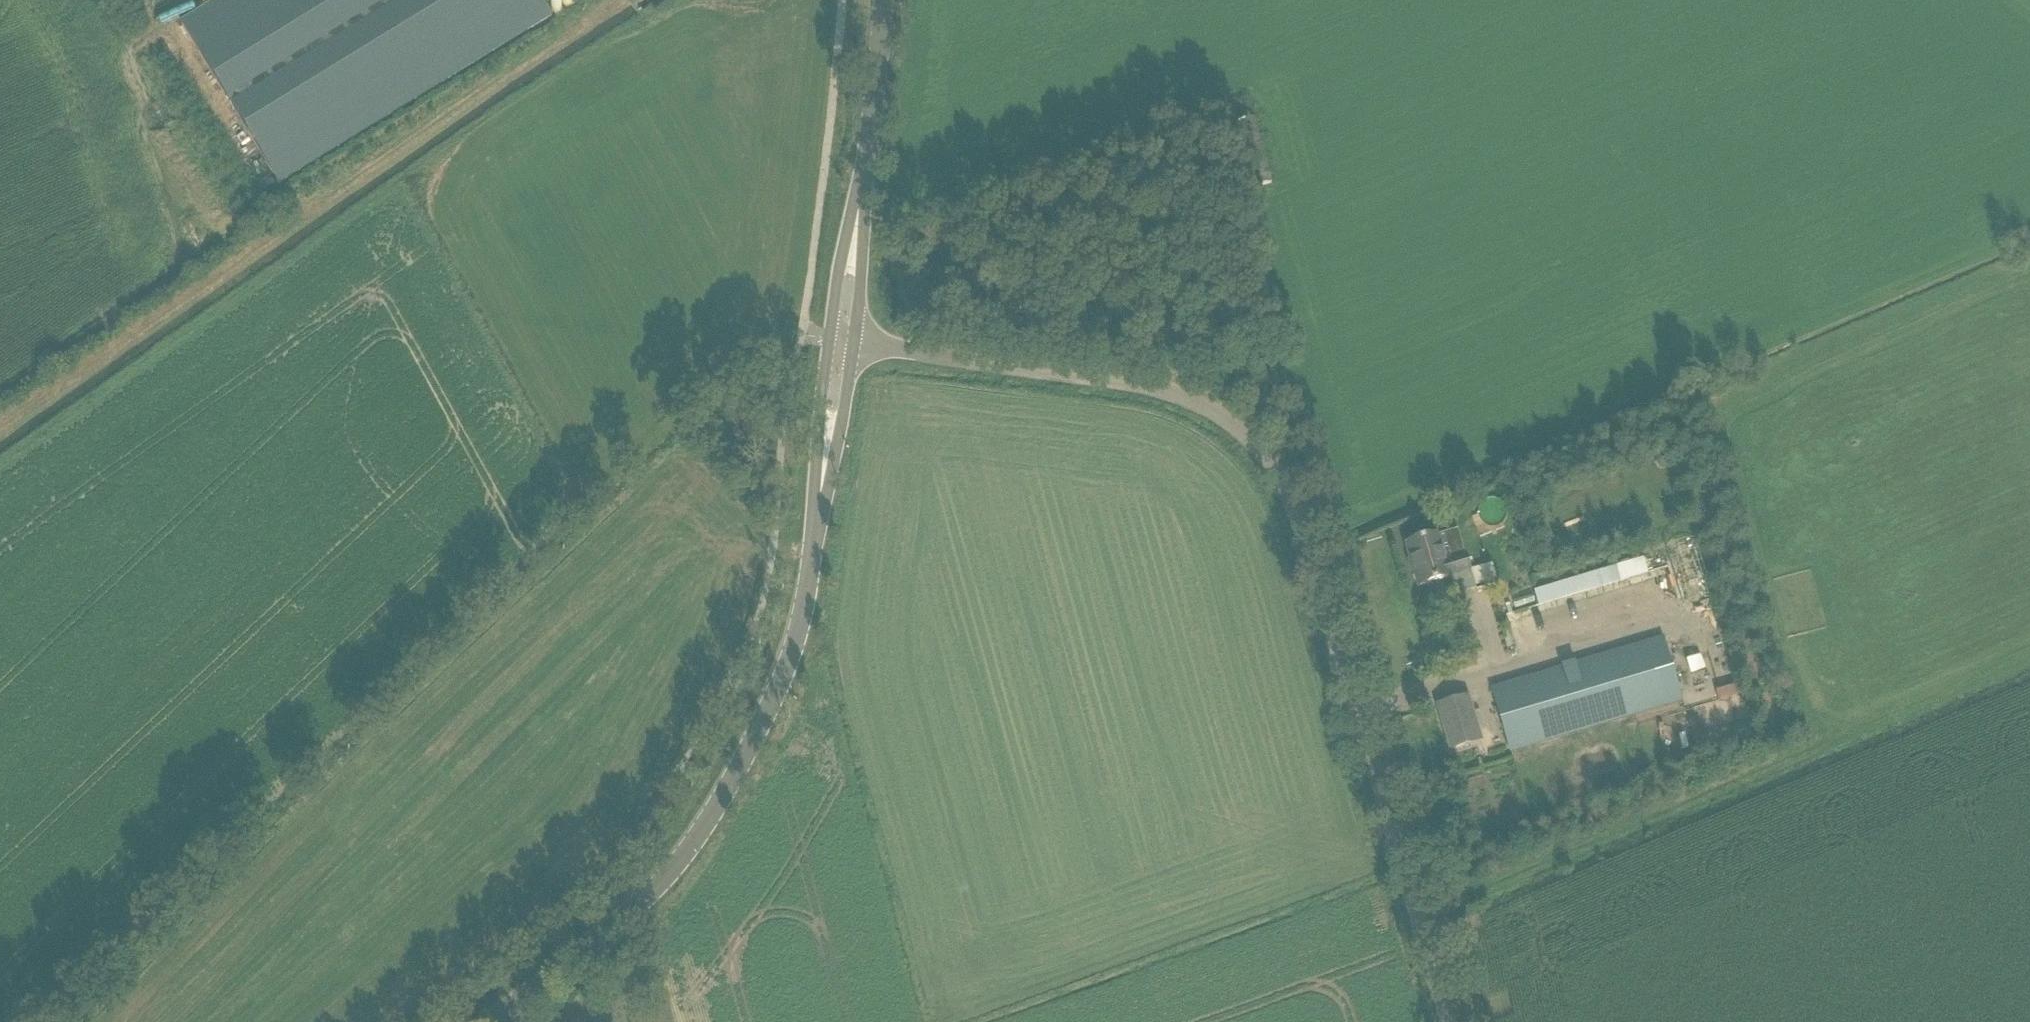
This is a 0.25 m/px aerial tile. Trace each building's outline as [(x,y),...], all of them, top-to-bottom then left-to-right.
[(279,184),(551,17),(541,0),(223,0),(181,25),(279,184)] [(1426,539),(1407,545),(1419,587),(1439,581),(1450,578),(1450,577),(1470,571),(1470,570),(1466,557),(1458,530),(1438,536),(1426,539)] [(1643,559),(1531,585),(1535,602),(1647,576),(1643,559)] [(1490,564),(1470,570),(1470,571),(1475,585),(1495,579),(1490,564)] [(1492,689),(1510,752),(1681,702),(1663,639),(1492,689)] [(1474,688),(1465,691),(1467,697),(1468,700),(1477,697),(1474,688)] [(1438,705),(1452,750),(1480,741),(1468,700),(1467,697),(1438,705)]
